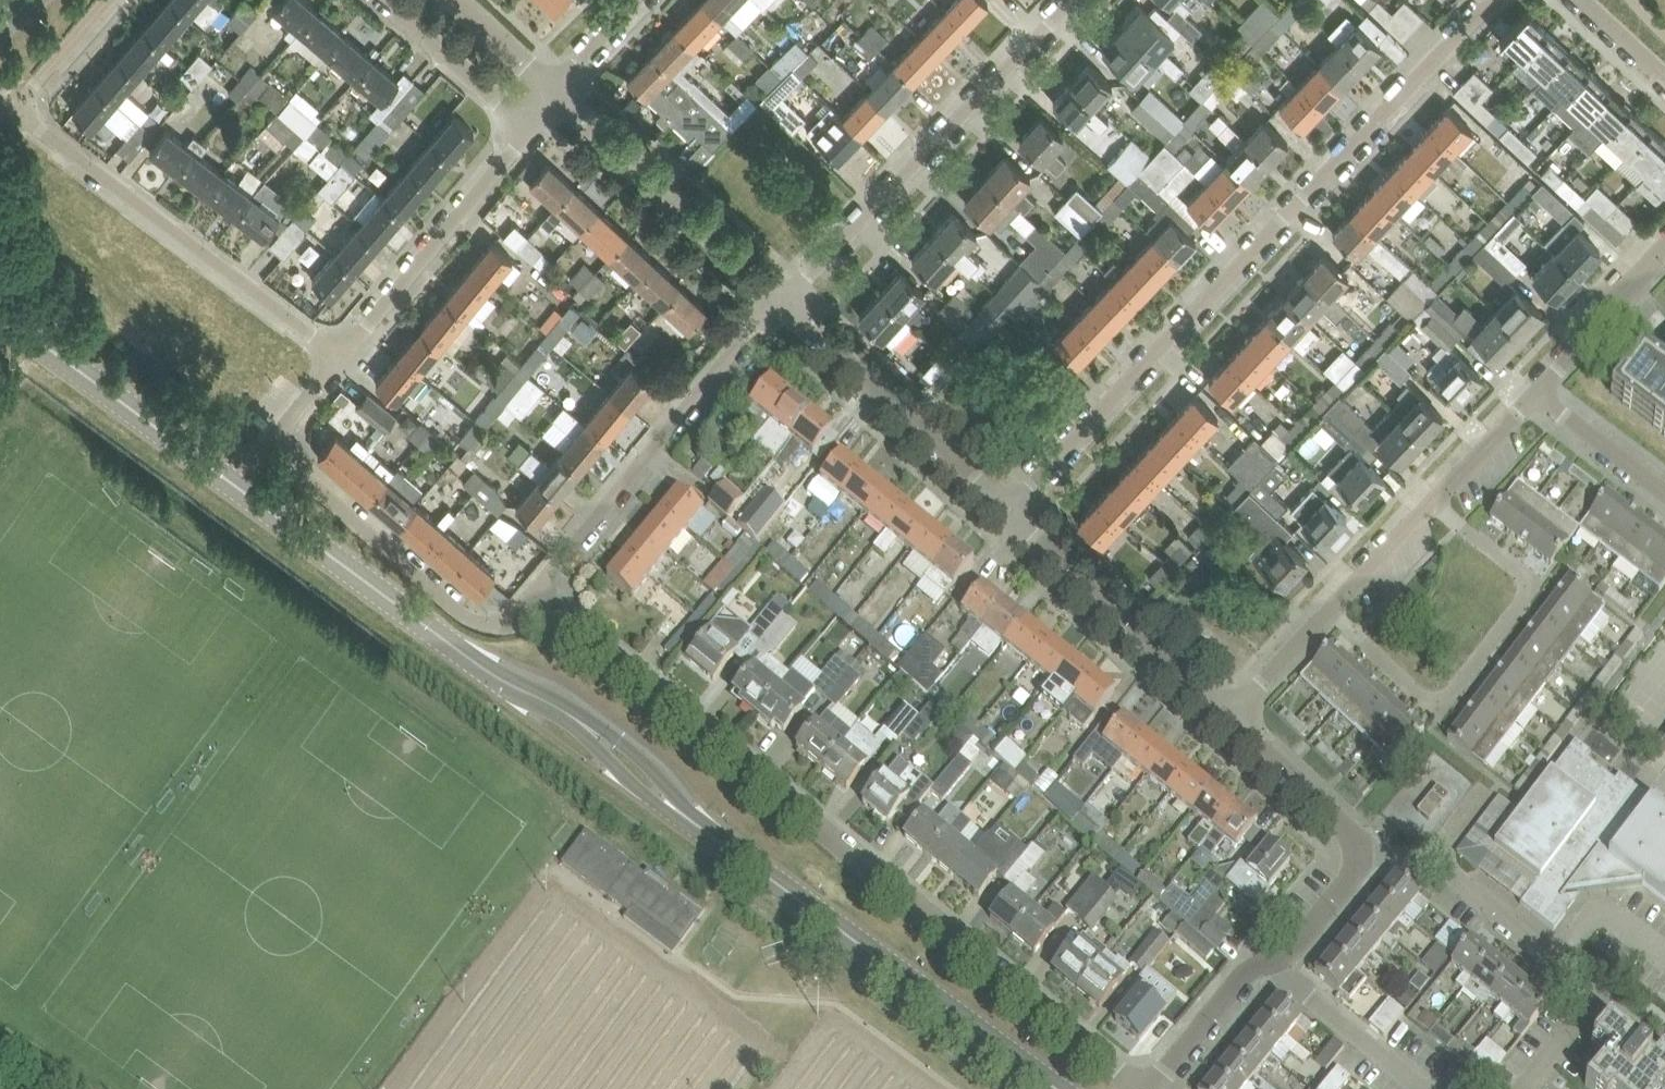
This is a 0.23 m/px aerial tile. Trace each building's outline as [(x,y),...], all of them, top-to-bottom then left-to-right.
[(168,0),(144,28),(164,45),(187,19),(188,17),(168,0)] [(225,1),(225,0),(168,0),(188,17),(189,16),(191,14),(205,25),(225,1)] [(257,12),(244,0),(236,9),(249,21),(257,12)] [(273,8),(292,24),(284,33),(291,38),(288,42),(289,43),(317,10),(305,0),(280,0),(273,8)] [(555,11),(566,0),(543,0),(555,11)] [(580,0),(568,0),(557,12),(564,18),(580,0)] [(698,44),(722,18),(703,0),(677,27),(696,45),(698,44)] [(703,0),(760,55),(770,46),(746,22),(742,26),(728,12),(739,0),(703,0)] [(806,15),(814,6),(812,4),(808,0),(790,0),(806,15)] [(945,10),(964,28),(988,3),(985,0),(955,0),(945,10)] [(1175,9),(1168,16),(1183,30),(1193,40),(1202,31),(1184,13),(1196,0),(1166,0),(1175,9)] [(1253,41),(1271,20),(1279,11),(1267,0),(1260,0),(1236,26),(1242,31),(1253,41)] [(1283,30),(1302,9),(1292,0),(1289,0),(1279,11),(1271,20),(1283,30)] [(1302,9),(1311,0),(1292,0),(1302,9)] [(1403,40),(1412,30),(1393,12),(1393,13),(1379,0),(1378,0),(1370,9),(1403,40)] [(1393,12),(1412,30),(1424,17),(1405,0),(1393,12)] [(1129,20),(1122,28),(1156,59),(1176,77),(1184,67),(1165,50),(1183,30),(1168,16),(1156,6),(1149,14),(1138,4),(1126,17),(1129,20)] [(227,19),(240,31),(249,21),(236,9),(227,19)] [(294,46),(298,47),(306,36),(328,55),(345,34),(317,10),(289,43),(294,46)] [(939,55),(940,54),(964,28),(945,10),(921,35),(920,37),(939,55)] [(1502,39),(1518,54),(1522,59),(1548,32),(1527,13),(1529,11),(1527,10),(1500,39),(1501,40),(1502,39)] [(1378,43),(1388,32),(1368,13),(1348,35),(1336,23),(1327,33),(1339,44),(1362,65),(1381,46),(1378,43)] [(872,60),(869,57),(878,48),(863,33),(845,15),(835,25),(867,56),(851,72),(856,77),(872,60)] [(1271,20),(1253,41),(1263,51),(1283,30),(1271,20)] [(871,24),(863,33),(878,48),(887,39),(871,24)] [(682,71),(700,51),(695,47),(696,45),(677,27),(652,53),(679,80),(706,106),(732,131),(758,104),(731,79),(725,86),(741,101),(730,112),(693,79),(692,80),(682,71)] [(169,61),(175,54),(164,45),(144,28),(120,56),(140,73),(142,72),(159,52),(169,61)] [(1111,33),(1099,46),(1137,80),(1156,59),(1122,28),(1115,36),(1111,33)] [(1242,31),(1230,43),(1242,54),(1253,41),(1242,31)] [(1542,77),(1532,87),(1535,90),(1570,52),(1548,32),(1522,59),(1542,77)] [(752,49),(737,33),(727,43),(743,59),(752,49)] [(356,79),(373,58),(347,36),(329,56),(356,79)] [(894,63),(913,82),(939,55),(920,37),(918,38),(894,63)] [(796,65),(810,51),(797,39),(771,66),(783,77),(792,68),(796,65)] [(1263,51),(1253,41),(1242,54),(1228,69),(1230,70),(1229,72),(1247,88),(1248,87),(1251,90),(1263,77),(1251,65),(1263,51)] [(1342,86),(1344,85),(1362,65),(1339,44),(1321,63),(1319,65),(1342,86)] [(812,49),(810,51),(796,65),(792,68),(802,77),(821,58),(812,49)] [(1535,90),(1553,107),(1563,97),(1566,99),(1591,72),(1570,52),(1535,90)] [(200,53),(189,66),(201,77),(213,64),(200,53)] [(652,53),(628,79),(646,97),(658,85),(666,93),(679,80),(652,53)] [(96,84),(116,101),(139,75),(140,73),(120,56),(96,84)] [(382,101),(400,81),(373,58),(356,79),(382,101)] [(894,63),(889,70),(870,89),(869,90),(888,108),(913,82),(894,63)] [(1090,63),(1072,83),(1101,109),(1110,100),(1104,94),(1113,84),(1090,63)] [(1319,65),(1318,66),(1299,86),(1322,107),(1342,86),(1319,65)] [(180,76),(193,87),(201,77),(189,66),(180,76)] [(251,68),(230,91),(239,100),(250,87),(260,96),(260,95),(266,100),(278,110),(293,93),(290,89),(283,96),(251,68)] [(771,91),(761,100),(770,109),(783,96),(802,77),(792,68),(783,77),(771,91)] [(1475,69),(1464,81),(1483,98),(1494,87),(1475,69)] [(1247,88),(1229,72),(1203,100),(1212,108),(1229,89),(1238,97),(1247,88)] [(1583,115),(1568,131),(1571,134),(1611,90),(1591,72),(1566,99),(1583,115)] [(1288,77),(1279,85),(1290,95),(1281,105),(1303,127),(1322,107),(1299,86),(1298,87),(1288,77)] [(413,79),(390,106),(404,118),(426,91),(413,79)] [(697,134),(714,150),(732,131),(706,106),(679,80),(666,93),(658,85),(646,97),(663,113),(657,119),(664,126),(670,120),(691,140),(697,134)] [(1454,92),(1469,107),(1497,133),(1506,123),(1481,100),(1483,98),(1464,81),(1454,92)] [(1101,125),(1109,117),(1101,110),(1101,109),(1072,83),(1054,103),(1076,123),(1087,112),(1101,125)] [(136,119),(116,101),(96,84),(73,111),(93,128),(103,117),(123,134),(136,119)] [(239,100),(249,108),(260,96),(250,87),(239,100)] [(1150,89),(1141,99),(1176,130),(1184,120),(1150,89)] [(842,103),(837,108),(845,116),(843,117),(862,136),(888,108),(869,90),(868,92),(850,110),(842,103)] [(1571,134),(1590,151),(1604,135),(1606,136),(1631,109),(1611,90),(1571,134)] [(633,96),(623,107),(630,113),(640,102),(633,96)] [(783,96),(770,109),(776,115),(793,131),(805,118),(789,102),(783,96)] [(816,110),(820,113),(806,128),(839,160),(862,136),(843,117),(845,116),(837,108),(827,99),(816,110)] [(1176,130),(1141,99),(1131,109),(1166,141),(1176,130)] [(1212,108),(1203,100),(1184,120),(1193,128),(1212,108)] [(380,115),(365,133),(378,144),(393,125),(396,127),(404,118),(390,106),(382,116),(380,115)] [(1448,107),(1430,127),(1456,151),(1474,131),(1448,107)] [(1653,129),(1631,109),(1606,136),(1628,156),(1653,129)] [(293,148),(294,147),(295,147),(306,136),(296,128),(277,111),(266,124),(293,148)] [(161,124),(148,112),(140,122),(153,133),(161,124)] [(318,122),(308,114),(296,128),(306,136),(318,122)] [(441,131),(432,141),(452,158),(475,132),(455,115),(441,131)] [(1219,115),(1209,126),(1219,135),(1229,125),(1219,115)] [(1064,137),(1042,116),(1020,140),(1043,161),(1044,160),(1058,173),(1067,162),(1053,149),(1064,137)] [(1176,130),(1166,141),(1164,143),(1173,150),(1193,128),(1184,120),(1176,130)] [(1266,121),(1247,141),(1246,141),(1269,163),(1288,143),(1266,121)] [(130,159),(144,143),(153,133),(140,122),(117,148),(130,159)] [(339,164),(342,161),(349,152),(326,132),(328,131),(318,122),(306,136),(320,148),(339,164)] [(1497,133),(1516,151),(1525,141),(1506,123),(1497,133)] [(1250,183),(1251,182),(1269,163),(1246,141),(1247,141),(1229,125),(1219,135),(1236,151),(1228,160),(1227,161),(1250,183)] [(1459,171),(1467,162),(1455,151),(1456,151),(1430,127),(1410,148),(1436,172),(1438,170),(1447,160),(1459,171)] [(166,129),(150,150),(178,171),(201,141),(194,135),(187,145),(166,129)] [(1647,174),(1664,157),(1664,141),(1653,129),(1628,156),(1647,174)] [(350,151),(349,152),(342,161),(354,172),(378,144),(365,133),(350,151)] [(314,147),(318,151),(320,148),(306,136),(295,147),(305,156),(314,147)] [(1108,163),(1120,175),(1114,182),(1122,189),(1128,182),(1138,172),(1152,156),(1132,137),(1108,163)] [(200,155),(208,145),(201,141),(178,171),(207,193),(223,173),(200,155)] [(452,158),(432,141),(409,167),(408,169),(428,186),(452,158)] [(1525,141),(1516,151),(1527,161),(1536,151),(1525,141)] [(1164,143),(1152,156),(1138,172),(1195,225),(1203,216),(1211,224),(1230,204),(1206,182),(1187,201),(1177,191),(1195,171),(1173,150),(1164,143)] [(1410,148),(1409,150),(1391,170),(1416,193),(1434,173),(1436,172),(1410,148)] [(1212,153),(1195,170),(1206,182),(1230,204),(1250,183),(1227,161),(1225,162),(1223,164),(1212,153)] [(1023,211),(1033,200),(1020,189),(1031,177),(1006,155),(986,177),(1017,205),(1016,206),(1023,211)] [(1647,174),(1664,191),(1664,157),(1647,174)] [(345,183),(354,172),(342,161),(339,164),(332,172),(345,183)] [(530,182),(546,197),(556,205),(573,186),(548,163),(530,182)] [(1542,172),(1558,187),(1566,179),(1549,164),(1542,172)] [(384,197),(404,214),(428,186),(408,169),(384,197)] [(1430,206),(1416,193),(1391,170),(1371,191),(1396,214),(1398,213),(1405,219),(1409,214),(1416,220),(1430,206)] [(1146,229),(1155,237),(1178,259),(1196,240),(1188,232),(1195,225),(1138,172),(1128,182),(1157,208),(1153,213),(1157,216),(1146,229)] [(259,185),(244,173),(236,183),(223,173),(207,193),(237,216),(256,190),(265,181),(263,180),(259,185)] [(998,227),(1016,206),(1017,205),(986,177),(966,200),(990,222),(991,221),(998,227)] [(1566,179),(1558,187),(1579,208),(1587,199),(1566,179)] [(1532,191),(1532,192),(1563,223),(1545,241),(1556,251),(1579,273),(1600,250),(1577,228),(1585,220),(1543,180),(1532,191)] [(264,237),(272,227),(280,232),(289,223),(280,216),(291,202),(265,181),(256,190),(237,216),(264,237)] [(1103,210),(1110,202),(1122,189),(1114,182),(1094,203),(1103,210)] [(1523,183),(1508,199),(1517,207),(1532,192),(1532,191),(1523,183)] [(557,220),(575,236),(581,230),(583,230),(601,212),(573,186),(556,205),(540,223),(548,230),(557,220)] [(1097,216),(1103,210),(1094,203),(1076,186),(1065,198),(1092,222),(1097,216)] [(404,214),(384,197),(376,190),(355,213),(364,220),(360,225),(380,242),(404,214)] [(1376,236),(1377,236),(1396,214),(1371,191),(1351,212),(1376,236)] [(1065,198),(1054,211),(1080,235),(1091,223),(1092,222),(1065,198)] [(1515,213),(1513,211),(1517,207),(1508,199),(1506,201),(1488,221),(1468,241),(1479,251),(1486,243),(1497,231),(1505,224),(1515,213)] [(1591,203),(1587,199),(1579,208),(1616,243),(1626,233),(1607,215),(1606,216),(1592,202),(1591,203)] [(1120,211),(1110,202),(1103,210),(1097,216),(1107,225),(1120,211)] [(1637,221),(1618,203),(1607,215),(1626,233),(1637,221)] [(315,219),(311,215),(302,208),(289,223),(280,232),(271,243),(284,255),(315,219)] [(609,254),(602,262),(603,263),(628,237),(601,212),(583,230),(585,231),(609,254)] [(1415,272),(1377,236),(1376,236),(1351,212),(1333,232),(1358,255),(1368,245),(1403,279),(1387,296),(1411,319),(1412,317),(1414,319),(1426,306),(1439,293),(1438,291),(1428,283),(1429,283),(1416,271),(1415,272)] [(954,213),(933,236),(957,257),(977,234),(954,213)] [(1518,273),(1525,265),(1504,245),(1525,223),(1515,213),(1505,224),(1497,231),(1486,243),(1518,273)] [(1036,244),(1019,262),(1020,262),(1039,280),(1055,262),(1066,251),(1035,222),(1025,233),(1036,244)] [(1075,241),(1084,250),(1100,232),(1091,223),(1080,235),(1075,241)] [(360,225),(358,226),(336,253),(355,270),(380,242),(360,225)] [(528,235),(517,247),(533,261),(543,250),(528,235)] [(936,279),(957,257),(933,236),(913,258),(936,279)] [(603,263),(610,268),(617,261),(636,279),(637,280),(655,262),(628,237),(603,263)] [(1157,280),(1159,279),(1178,259),(1155,237),(1136,257),(1135,258),(1157,280)] [(1055,262),(1064,272),(1084,250),(1075,241),(1066,251),(1055,262)] [(1466,261),(1474,254),(1475,255),(1479,251),(1468,241),(1447,262),(1460,275),(1470,265),(1466,261)] [(514,259),(493,242),(469,271),(490,288),(492,286),(500,275),(509,283),(521,268),(512,261),(514,259)] [(1475,255),(1506,286),(1518,273),(1486,243),(1479,251),(1475,255)] [(1534,274),(1557,296),(1579,273),(1556,251),(1534,274)] [(333,296),(355,270),(336,253),(313,279),(333,296)] [(1344,312),(1345,311),(1331,296),(1349,277),(1325,254),(1306,275),(1344,312)] [(1115,260),(1105,270),(1106,271),(1114,279),(1137,301),(1157,280),(1135,258),(1125,269),(1115,260)] [(584,261),(569,279),(580,288),(596,271),(584,261)] [(637,280),(639,282),(665,306),(682,287),(655,262),(637,280)] [(1039,280),(1020,262),(993,292),(1012,310),(1019,302),(1032,288),(1039,280)] [(1032,288),(1042,296),(1064,272),(1055,262),(1039,280),(1032,288)] [(1429,283),(1428,283),(1438,291),(1444,285),(1451,278),(1442,270),(1442,269),(1430,281),(1429,283)] [(446,299),(467,316),(479,326),(484,320),(471,310),(489,289),(490,288),(469,271),(446,299)] [(605,278),(596,271),(580,288),(591,296),(605,278)] [(915,325),(926,313),(915,303),(925,292),(901,271),(881,293),(904,315),(915,325)] [(1096,282),(1104,290),(1096,299),(1094,300),(1117,322),(1137,301),(1114,279),(1106,271),(1096,282)] [(1322,306),(1336,320),(1344,312),(1306,275),(1287,295),(1311,318),(1322,306)] [(690,330),(707,310),(682,287),(665,306),(690,330)] [(1029,310),(1037,302),(1042,296),(1032,288),(1019,302),(1029,310)] [(1540,310),(1519,289),(1497,313),(1520,335),(1533,321),(1532,319),(1540,310)] [(957,309),(960,311),(966,304),(953,292),(947,300),(957,309)] [(975,312),(967,321),(979,332),(985,338),(986,338),(1012,310),(993,292),(975,312)] [(904,315),(881,293),(860,316),(884,337),(904,315)] [(1505,347),(1507,349),(1520,335),(1497,313),(1485,324),(1464,304),(1458,311),(1439,293),(1426,306),(1457,336),(1466,326),(1475,334),(1474,335),(1497,356),(1505,347)] [(1267,317),(1291,339),(1311,318),(1287,295),(1267,317)] [(443,344),(445,343),(453,332),(466,343),(479,326),(467,316),(446,299),(423,327),(443,344)] [(967,321),(955,311),(957,309),(947,300),(938,310),(960,329),(961,327),(980,343),(985,338),(979,332),(967,321)] [(1094,300),(1092,301),(1073,321),(1097,344),(1117,322),(1094,300)] [(563,314),(553,324),(547,332),(544,336),(553,344),(563,352),(589,319),(571,304),(563,314)] [(1385,350),(1387,347),(1387,346),(1411,321),(1394,304),(1383,316),(1390,322),(1374,339),(1385,350)] [(1426,306),(1414,319),(1440,343),(1432,352),(1439,358),(1427,370),(1458,400),(1481,376),(1457,352),(1456,353),(1448,345),(1457,336),(1426,306)] [(555,307),(540,326),(547,332),(553,324),(563,314),(555,307)] [(1349,316),(1342,323),(1351,331),(1357,324),(1349,316)] [(1272,361),(1291,339),(1267,317),(1247,338),(1272,361)] [(625,347),(640,329),(631,320),(615,338),(625,347)] [(644,347),(659,329),(650,321),(634,338),(644,347)] [(1055,340),(1079,363),(1097,344),(1073,321),(1055,340)] [(423,327),(421,329),(399,356),(419,373),(442,346),(443,344),(423,327)] [(541,359),(545,354),(553,344),(544,336),(520,364),(519,367),(528,375),(537,382),(550,367),(541,359)] [(1247,338),(1227,360),(1252,382),(1270,362),(1272,361),(1247,338)] [(1374,339),(1355,359),(1366,368),(1375,359),(1376,359),(1385,350),(1374,339)] [(939,347),(919,369),(940,388),(960,366),(939,347)] [(1399,382),(1411,370),(1387,347),(1385,350),(1376,359),(1399,382)] [(1642,353),(1611,393),(1664,434),(1664,370),(1642,353)] [(511,377),(519,367),(520,364),(518,363),(507,354),(486,380),(499,391),(511,377)] [(377,383),(397,400),(419,373),(399,356),(377,383)] [(1335,380),(1345,389),(1366,368),(1355,359),(1335,380)] [(1209,379),(1234,402),(1252,382),(1227,360),(1209,379)] [(653,382),(633,365),(609,394),(629,411),(653,382)] [(520,384),(528,375),(519,367),(511,377),(520,384)] [(520,384),(505,403),(522,417),(545,388),(537,382),(528,375),(520,384)] [(750,404),(769,419),(771,421),(791,395),(770,378),(750,404)] [(1328,407),(1340,395),(1345,389),(1335,380),(1315,401),(1325,411),(1328,407)] [(1402,399),(1392,409),(1422,438),(1443,416),(1408,383),(1397,394),(1402,399)] [(463,409),(476,420),(485,427),(503,406),(481,387),(463,409)] [(368,393),(357,406),(385,430),(396,416),(368,393)] [(609,394),(595,412),(586,423),(606,439),(629,411),(609,394)] [(751,441),(752,442),(773,458),(811,411),(791,395),(771,421),(769,419),(751,441)] [(1219,418),(1194,395),(1176,415),(1201,438),(1219,418)] [(1374,428),(1340,395),(1328,407),(1370,447),(1371,448),(1380,440),(1401,460),(1422,438),(1392,409),(1374,428)] [(1325,411),(1315,401),(1295,422),(1305,431),(1317,418),(1325,411)] [(1328,407),(1325,411),(1317,418),(1348,447),(1328,469),(1337,478),(1361,501),(1384,478),(1361,456),(1370,447),(1328,407)] [(831,430),(833,428),(811,411),(773,458),(785,467),(802,445),(821,460),(839,437),(831,430)] [(1201,438),(1176,415),(1156,436),(1181,459),(1201,438)] [(1282,419),(1261,442),(1278,459),(1289,448),(1305,431),(1295,422),(1290,427),(1282,419)] [(408,434),(418,443),(430,429),(420,420),(408,434)] [(468,448),(481,432),(481,433),(485,427),(476,420),(459,440),(468,448)] [(586,423),(564,449),(562,451),(582,467),(606,439),(586,423)] [(440,439),(430,429),(418,443),(428,452),(440,439)] [(370,447),(358,436),(350,446),(336,434),(319,454),(345,476),(362,457),(370,447)] [(1156,436),(1155,438),(1137,458),(1161,480),(1179,461),(1181,459),(1156,436)] [(1228,465),(1243,480),(1251,488),(1260,478),(1269,469),(1278,459),(1261,442),(1255,437),(1228,465)] [(521,440),(509,454),(539,479),(559,496),(582,467),(562,451),(551,464),(521,440)] [(1192,463),(1208,447),(1202,440),(1185,456),(1192,463)] [(1548,458),(1560,467),(1566,460),(1553,451),(1548,458)] [(841,453),(820,478),(841,495),(862,470),(841,453)] [(714,489),(729,470),(708,454),(693,472),(714,489)] [(380,458),(373,467),(362,457),(345,476),(371,499),(388,479),(389,480),(396,472),(380,458)] [(1143,500),(1161,480),(1137,458),(1118,478),(1143,500)] [(444,470),(473,494),(482,484),(453,460),(444,470)] [(1568,473),(1592,491),(1598,484),(1573,466),(1568,473)] [(884,488),(862,470),(841,495),(862,512),(864,513),(884,488)] [(1251,488),(1250,489),(1277,515),(1288,504),(1279,496),(1272,489),(1260,478),(1251,488)] [(414,502),(389,480),(388,479),(371,499),(398,523),(415,504),(414,502)] [(516,506),(537,523),(559,496),(539,479),(516,506)] [(1117,479),(1097,501),(1121,523),(1139,503),(1141,502),(1117,479)] [(1232,508),(1239,500),(1250,489),(1251,488),(1243,480),(1223,500),(1232,508)] [(725,481),(709,500),(726,516),(742,496),(725,481)] [(1551,564),(1564,547),(1579,527),(1518,481),(1490,517),(1551,564)] [(498,514),(507,504),(482,484),(473,494),(498,514)] [(1301,499),(1291,510),(1303,521),(1308,526),(1324,541),(1347,517),(1331,502),(1314,486),(1301,499)] [(865,515),(885,531),(887,532),(907,506),(884,488),(864,513),(865,515)] [(756,541),(785,505),(766,489),(737,526),(756,541)] [(1229,511),(1259,540),(1249,550),(1284,584),(1307,560),(1285,539),(1293,530),(1277,515),(1250,489),(1239,500),(1232,508),(1229,511)] [(704,510),(678,490),(661,510),(687,531),(704,510)] [(1606,491),(1579,527),(1599,543),(1627,506),(1606,491)] [(1197,545),(1229,511),(1232,508),(1223,500),(1189,537),(1197,545)] [(1103,543),(1118,527),(1121,523),(1097,501),(1079,521),(1103,543)] [(426,548),(443,528),(456,514),(449,508),(436,522),(417,505),(415,504),(398,523),(426,548)] [(872,547),(883,556),(896,539),(908,549),(909,550),(930,524),(907,506),(887,532),(885,531),(872,547)] [(1599,543),(1619,558),(1647,522),(1627,506),(1599,543)] [(668,554),(687,531),(661,510),(643,533),(668,554)] [(492,524),(492,525),(474,545),(488,558),(506,538),(517,547),(528,533),(519,525),(500,515),(492,524)] [(1647,522),(1619,558),(1639,574),(1664,540),(1664,536),(1647,522)] [(909,550),(911,551),(932,568),(953,542),(930,524),(909,550)] [(426,548),(452,570),(469,551),(443,528),(426,548)] [(624,555),(649,576),(668,554),(643,533),(624,555)] [(734,558),(746,567),(762,548),(755,542),(746,534),(738,544),(743,548),(734,558)] [(1639,574),(1660,589),(1664,582),(1664,540),(1639,574)] [(953,585),(974,559),(953,542),(932,568),(953,585)] [(1181,545),(1165,563),(1173,570),(1189,553),(1181,545)] [(1211,547),(1206,552),(1216,561),(1221,556),(1211,547)] [(496,573),(469,551),(452,570),(478,593),(490,580),(496,573)] [(632,597),(646,580),(649,576),(624,555),(607,576),(632,597)] [(805,586),(818,570),(799,555),(786,569),(805,586)] [(1193,556),(1187,561),(1193,567),(1198,561),(1193,556)] [(1568,558),(1563,565),(1575,574),(1580,567),(1568,558)] [(735,569),(723,559),(710,577),(720,586),(735,569)] [(1150,578),(1158,586),(1173,570),(1165,563),(1150,578)] [(1587,573),(1580,567),(1575,574),(1582,579),(1587,573)] [(1509,751),(1523,732),(1515,725),(1580,639),(1589,646),(1608,620),(1600,613),(1606,605),(1569,577),(1447,737),(1484,765),(1500,744),(1509,751)] [(500,601),(502,601),(504,600),(506,599),(507,598),(509,597),(490,580),(478,593),(481,595),(484,597),(486,599),(489,600),(492,601),(496,601),(498,601),(500,601)] [(808,590),(835,615),(845,604),(817,580),(808,590)] [(951,644),(961,652),(981,625),(981,626),(1001,600),(981,584),(961,610),(971,617),(951,644)] [(1603,595),(1616,605),(1621,598),(1608,588),(1603,595)] [(777,594),(770,603),(784,614),(791,605),(777,594)] [(710,596),(695,614),(704,622),(719,604),(710,596)] [(1626,613),(1632,606),(1621,598),(1616,605),(1626,613)] [(1025,619),(1024,618),(1001,600),(981,626),(1004,643),(1005,645),(1025,619)] [(745,634),(759,645),(784,614),(770,603),(745,634)] [(844,620),(872,643),(879,634),(851,611),(844,620)] [(665,649),(675,657),(704,622),(695,614),(665,649)] [(759,645),(770,654),(772,656),(798,625),(784,614),(759,645)] [(1005,645),(1007,646),(1028,663),(1048,637),(1025,619),(1005,645)] [(1636,629),(1566,721),(1536,760),(1543,766),(1562,741),(1644,634),(1636,629)] [(714,680),(727,663),(735,654),(710,633),(688,659),(714,680)] [(888,661),(888,660),(897,649),(879,634),(872,643),(870,646),(888,661)] [(944,652),(924,635),(907,657),(898,669),(928,693),(942,675),(932,667),(944,652)] [(1048,637),(1028,663),(1049,680),(1051,681),(1071,656),(1048,637)] [(1322,698),(1353,664),(1331,643),(1300,677),(1322,698)] [(800,708),(814,691),(824,699),(855,662),(841,650),(835,656),(811,687),(793,672),(792,673),(792,672),(756,715),(772,727),(774,724),(783,732),(802,709),(800,708)] [(743,699),(741,702),(756,715),(792,672),(769,654),(754,670),(753,669),(734,692),(743,699)] [(1041,696),(1061,712),(1063,713),(1094,674),(1071,656),(1051,681),(1052,683),(1041,696)] [(815,725),(797,748),(821,768),(839,745),(840,746),(859,722),(838,705),(866,671),(855,662),(824,699),(833,706),(816,726),(815,725)] [(1337,712),(1368,677),(1353,664),(1322,698),(1337,712)] [(1094,674),(1063,713),(1084,729),(1115,690),(1094,674)] [(1355,728),(1385,694),(1368,677),(1337,712),(1355,728)] [(928,695),(949,713),(957,704),(936,685),(928,695)] [(1385,694),(1355,728),(1375,747),(1407,714),(1385,694)] [(902,734),(903,734),(913,743),(939,712),(930,703),(918,717),(917,716),(902,734)] [(886,740),(893,746),(903,734),(902,734),(917,716),(903,704),(878,733),(879,734),(886,740)] [(972,733),(980,723),(957,704),(949,713),(972,733)] [(1307,730),(1285,709),(1279,716),(1301,737),(1307,730)] [(1375,747),(1393,763),(1424,730),(1407,714),(1375,747)] [(1091,755),(1112,771),(1122,758),(1123,758),(1144,733),(1123,716),(1091,755)] [(980,723),(972,733),(978,737),(989,747),(996,739),(985,729),(986,728),(980,723)] [(1166,750),(1144,733),(1123,758),(1146,776),(1166,750)] [(853,757),(851,754),(840,746),(839,745),(821,768),(847,789),(875,753),(886,740),(879,734),(876,738),(872,734),(864,744),(853,757)] [(1006,740),(994,754),(1014,771),(1026,758),(1006,740)] [(1619,774),(1615,780),(1586,758),(1590,752),(1575,740),(1552,772),(1551,771),(1520,812),(1511,823),(1503,834),(1495,845),(1493,846),(1505,855),(1516,863),(1527,872),(1538,880),(1522,901),(1520,903),(1554,930),(1566,914),(1555,906),(1566,893),(1643,883),(1664,900),(1664,809),(1619,774)] [(1343,764),(1321,743),(1315,750),(1337,771),(1343,764)] [(979,752),(969,744),(960,755),(970,763),(979,752)] [(1169,794),(1189,769),(1166,750),(1146,776),(1169,794)] [(1361,751),(1351,761),(1355,765),(1365,754),(1361,751)] [(934,786),(930,791),(943,801),(972,765),(970,763),(960,755),(934,786)] [(896,811),(906,820),(930,791),(934,786),(922,777),(910,767),(899,758),(885,775),(884,774),(862,801),(887,822),(896,811)] [(1189,769),(1169,794),(1191,812),(1212,787),(1189,769)] [(1058,779),(1058,778),(1047,770),(1036,784),(1047,793),(1058,779)] [(1002,772),(993,781),(1005,792),(1013,783),(1002,772)] [(1515,789),(1522,794),(1531,782),(1524,776),(1515,789)] [(1369,789),(1358,778),(1352,784),(1363,795),(1369,789)] [(1074,820),(1079,813),(1084,807),(1054,784),(1047,793),(1043,798),(1071,824),(1074,820)] [(1429,819),(1449,795),(1437,786),(1417,810),(1429,819)] [(1191,812),(1193,814),(1203,821),(1188,840),(1199,849),(1206,841),(1214,830),(1215,831),(1235,805),(1212,787),(1191,812)] [(1520,812),(1499,796),(1491,807),(1511,823),(1520,812)] [(923,813),(904,836),(928,855),(947,833),(946,833),(961,815),(949,805),(935,823),(923,813)] [(1256,822),(1235,805),(1215,831),(1214,830),(1206,841),(1216,849),(1224,839),(1235,847),(1256,822)] [(1511,823),(1491,807),(1482,818),(1503,834),(1511,823)] [(1097,827),(1079,813),(1074,820),(1071,824),(1088,838),(1097,827)] [(951,874),(970,852),(957,841),(971,823),(961,815),(946,833),(947,833),(928,855),(951,874)] [(1503,834),(1482,818),(1474,829),(1495,845),(1503,834)] [(1495,845),(1474,829),(1465,840),(1486,856),(1493,846),(1495,845)] [(644,874),(586,830),(561,863),(628,913),(624,918),(673,954),(705,911),(648,869),(644,874)] [(1114,860),(1122,850),(1106,836),(1097,846),(1114,860)] [(1486,856),(1465,840),(1457,851),(1478,867),(1486,856)] [(1241,862),(1227,879),(1255,903),(1290,862),(1268,844),(1248,868),(1241,862)] [(1486,856),(1478,867),(1489,876),(1505,855),(1493,846),(1486,856)] [(996,873),(1007,860),(995,850),(984,863),(974,854),(955,877),(979,897),(997,874),(996,873)] [(1122,850),(1114,860),(1136,879),(1143,871),(1144,869),(1122,850)] [(1505,855),(1489,876),(1500,884),(1516,863),(1505,855)] [(1516,863),(1500,884),(1511,892),(1527,872),(1516,863)] [(1172,884),(1159,900),(1189,926),(1213,896),(1227,879),(1213,867),(1187,897),(1172,884)] [(1136,879),(1135,881),(1159,900),(1172,884),(1170,882),(1165,889),(1143,871),(1136,879)] [(1527,872),(1511,892),(1522,901),(1538,880),(1527,872)] [(1379,895),(1403,915),(1413,904),(1423,912),(1430,904),(1395,875),(1379,895)] [(1024,876),(990,917),(1012,935),(1032,911),(1022,903),(1025,898),(1024,898),(1035,885),(1024,876)] [(1090,879),(1065,909),(1076,918),(1101,888),(1090,879)] [(1091,931),(1116,900),(1101,888),(1076,918),(1078,919),(1077,920),(1091,931)] [(1403,915),(1379,895),(1363,914),(1387,935),(1388,934),(1397,923),(1407,931),(1414,924),(1403,915)] [(1209,924),(1224,905),(1213,896),(1189,926),(1217,949),(1226,938),(1209,924)] [(1065,915),(1053,905),(1042,919),(1032,911),(1012,935),(1034,953),(1065,915)] [(1371,954),(1372,953),(1381,941),(1392,950),(1398,942),(1388,934),(1387,935),(1363,914),(1347,934),(1371,954)] [(1181,925),(1170,915),(1160,927),(1171,936),(1181,925)] [(1186,924),(1176,934),(1206,960),(1215,949),(1186,924)] [(1443,947),(1451,953),(1452,954),(1467,935),(1459,928),(1443,947)] [(1144,974),(1170,942),(1157,931),(1130,963),(1144,974)] [(1096,961),(1097,961),(1105,952),(1083,933),(1054,969),(1075,987),(1096,961)] [(1382,962),(1372,953),(1371,954),(1347,934),(1331,953),(1365,981),(1366,980),(1356,971),(1365,961),(1376,969),(1382,962)] [(1472,980),(1471,979),(1491,954),(1471,938),(1451,963),(1464,973),(1455,983),(1464,990),(1472,980)] [(1435,973),(1451,953),(1443,947),(1438,943),(1422,962),(1435,973)] [(1120,980),(1130,969),(1116,958),(1115,960),(1105,952),(1097,961),(1096,961),(1075,987),(1099,1007),(1121,981),(1120,980)] [(1365,981),(1331,953),(1314,973),(1348,1001),(1365,981)] [(1475,999),(1483,1006),(1491,996),(1490,995),(1510,970),(1491,954),(1471,979),(1472,980),(1483,989),(1475,999)] [(1502,1004),(1494,1015),(1502,1021),(1510,1011),(1530,986),(1510,970),(1490,995),(1491,996),(1502,1004)] [(1418,972),(1408,984),(1418,992),(1428,980),(1418,972)] [(1140,1040),(1177,994),(1167,986),(1153,1002),(1140,991),(1125,1009),(1116,1020),(1140,1040)] [(1499,1025),(1510,1034),(1513,1030),(1521,1037),(1550,1002),(1530,986),(1510,1011),(1502,1021),(1499,1025)] [(1405,1008),(1416,995),(1406,987),(1395,1000),(1405,1008)] [(1312,1026),(1277,997),(1261,1017),(1286,1037),(1295,1025),(1305,1034),(1312,1026)] [(1368,1023),(1384,1036),(1404,1011),(1389,999),(1368,1023)] [(1303,1064),(1310,1056),(1286,1037),(1261,1017),(1245,1036),(1270,1056),(1279,1044),(1303,1064)] [(1592,1040),(1610,1055),(1585,1084),(1591,1088),(1664,1088),(1664,1054),(1662,1052),(1661,1054),(1654,1048),(1650,1053),(1610,1019),(1592,1040)] [(1454,1040),(1453,1039),(1436,1025),(1428,1034),(1446,1049),(1454,1040)] [(1254,1076),(1254,1075),(1264,1063),(1274,1072),(1280,1064),(1270,1056),(1245,1036),(1229,1056),(1254,1076)] [(1453,1039),(1454,1040),(1446,1049),(1466,1065),(1476,1052),(1456,1036),(1453,1039)] [(1316,1061),(1326,1069),(1344,1047),(1334,1039),(1316,1061)] [(1476,1052),(1466,1065),(1485,1081),(1498,1066),(1478,1049),(1476,1052)] [(1248,1083),(1256,1088),(1259,1088),(1264,1083),(1254,1075),(1254,1076),(1229,1056),(1213,1075),(1230,1088),(1243,1088),(1248,1083)] [(1338,1066),(1319,1088),(1341,1088),(1352,1077),(1338,1066)] [(1213,1075),(1202,1088),(1230,1088),(1213,1075)]
